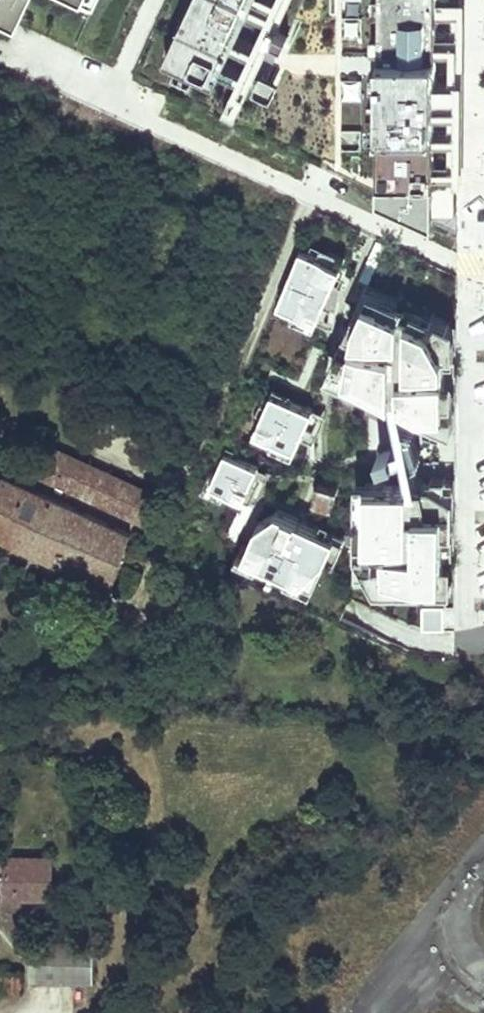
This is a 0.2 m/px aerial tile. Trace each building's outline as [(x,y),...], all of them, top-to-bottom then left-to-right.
[(18,24),(29,0),(0,0),(0,16),(18,24)] [(167,45),(219,69),(219,65),(249,0),(187,0),(167,45)] [(219,65),(238,73),(225,102),(238,107),(288,0),(249,0),(219,65)] [(374,192),(436,218),(436,202),(439,0),(377,0),(374,192)] [(436,202),(456,203),(456,178),(465,178),(467,0),(439,0),(436,202)] [(326,258),(301,248),(279,303),(285,305),(313,317),(317,319),(324,302),(333,280),(339,282),(343,273),(337,271),(340,264),(326,258)] [(326,258),(340,264),(344,254),(330,249),(326,258)] [(339,282),(333,280),(324,302),(337,307),(342,283),(339,282)] [(375,287),(371,296),(395,306),(399,297),(375,287)] [(363,292),(345,331),(354,336),(358,316),(368,294),(363,292)] [(371,296),(368,294),(358,316),(354,336),(348,370),(375,384),(394,394),(400,394),(401,398),(423,410),(446,410),(446,396),(446,371),(456,371),(456,361),(446,361),(446,350),(431,322),(408,312),(412,303),(399,297),(395,306),(371,296)] [(285,305),(281,315),(309,326),(313,317),(285,305)] [(435,313),(431,322),(446,350),(457,350),(457,332),(447,332),(447,323),(435,313)] [(375,384),(348,370),(344,377),(371,392),(375,384)] [(446,396),(456,396),(456,371),(446,371),(446,396)] [(313,409),(273,391),(269,397),(262,414),(255,430),(282,442),(295,448),(301,435),(306,423),(313,409)] [(400,394),(394,394),(403,442),(393,446),(396,456),(406,454),(411,483),(424,483),(424,477),(417,477),(401,398),(400,394)] [(256,411),(262,414),(269,397),(264,395),(256,411)] [(423,410),(423,414),(455,429),(455,411),(446,410),(423,410)] [(301,435),(307,437),(312,426),(306,423),(301,435)] [(255,430),(250,439),(278,452),(282,442),(255,430)] [(160,496),(41,441),(28,468),(148,522),(160,496)] [(230,441),(226,449),(241,456),(245,447),(230,441)] [(396,456),(393,446),(379,450),(382,461),(396,456)] [(226,449),(211,482),(219,486),(244,497),(259,464),(241,456),(226,449)] [(259,464),(244,497),(256,502),(271,470),(259,464)] [(66,505),(3,476),(0,482),(0,534),(112,587),(130,534),(66,505)] [(434,478),(427,485),(447,496),(447,506),(457,506),(458,488),(448,487),(448,479),(434,478)] [(319,481),(313,501),(333,506),(339,487),(319,481)] [(411,483),(366,483),(366,487),(366,520),(366,546),(381,569),(407,574),(406,584),(420,585),(421,575),(444,576),(445,565),(455,566),(455,551),(445,551),(447,516),(457,516),(457,506),(447,506),(447,496),(427,485),(424,483),(411,483)] [(219,486),(215,494),(240,506),(244,497),(219,486)] [(366,520),(366,487),(357,487),(357,520),(366,520)] [(278,509),(258,524),(249,544),(244,553),(276,568),(272,577),(286,583),(290,574),(302,580),(325,558),(335,535),(278,509)] [(447,516),(446,537),(456,537),(457,516),(447,516)] [(249,544),(243,542),(235,560),(272,577),(276,568),(244,553),(249,544)] [(331,544),(325,558),(334,562),(341,548),(331,544)] [(381,569),(366,546),(357,545),(355,564),(381,569)] [(302,580),(298,589),(308,594),(325,558),(302,580)] [(421,575),(420,585),(454,586),(455,566),(445,565),(444,576),(421,575)] [(445,606),(423,605),(422,628),(444,629),(445,606)] [(2,857),(1,900),(33,900),(34,858),(2,857)] [(34,858),(33,900),(52,901),(53,858),(34,858)] [(91,985),(93,946),(32,944),(31,983),(91,985)]
